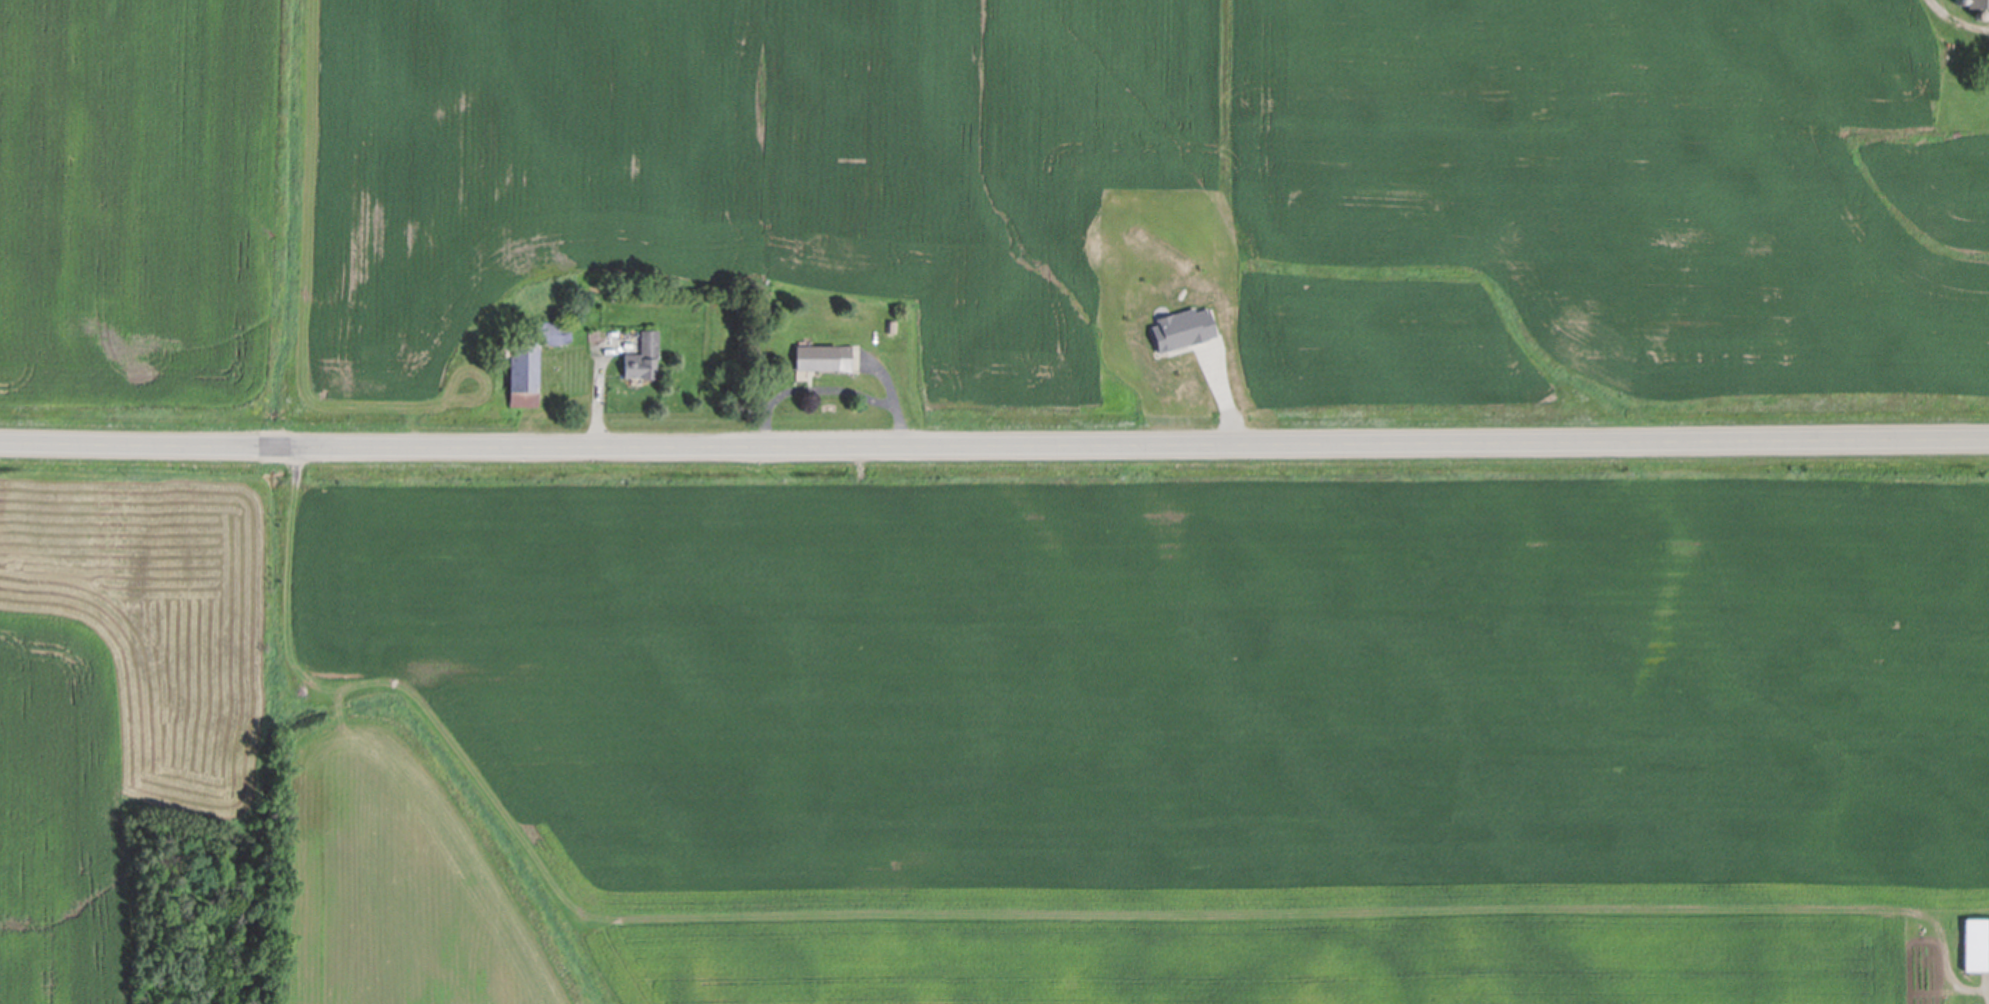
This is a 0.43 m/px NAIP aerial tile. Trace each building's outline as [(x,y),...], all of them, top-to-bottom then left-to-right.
[(1968,9),(1988,9),(1988,0),(1969,0),(1968,9)] [(1985,12),(1985,13),(1985,14),(1985,15),(1984,16),(1984,17),(1983,17),(1982,18),(1981,18),(1980,18),(1979,18),(1978,18),(1977,18),(1977,17),(1976,17),(1976,16),(1975,16),(1975,15),(1975,14),(1975,13),(1975,12),(1975,11),(1975,10),(1976,10),(1976,9),(1977,9),(1977,8),(1978,8),(1979,8),(1980,8),(1981,8),(1982,8),(1983,8),(1983,9),(1984,9),(1984,10),(1985,11),(1985,12)] [(888,330),(888,318),(897,318),(897,330),(888,330)] [(509,403),(509,387),(508,339),(527,339),(527,328),(536,328),(536,320),(572,320),(572,339),(538,339),(538,387),(537,387),(537,403),(509,403)] [(624,352),(641,352),(641,328),(659,328),(659,357),(656,357),(656,375),(625,375),(625,372),(624,372),(624,352)] [(632,342),(632,330),(588,330),(588,354),(622,353),(622,342),(632,342)] [(796,341),(837,342),(838,344),(852,342),(852,369),(838,366),(796,366),(796,341)] [(505,352),(505,353),(503,355),(501,355),(500,355),(498,355),(497,353),(496,352),(496,351),(496,350),(496,349),(497,348),(497,347),(498,346),(499,346),(500,346),(501,346),(502,346),(503,346),(505,348),(505,349),(506,350),(505,352)] [(1964,916),(1988,917),(1988,969),(1965,969),(1964,969),(1964,916)]
